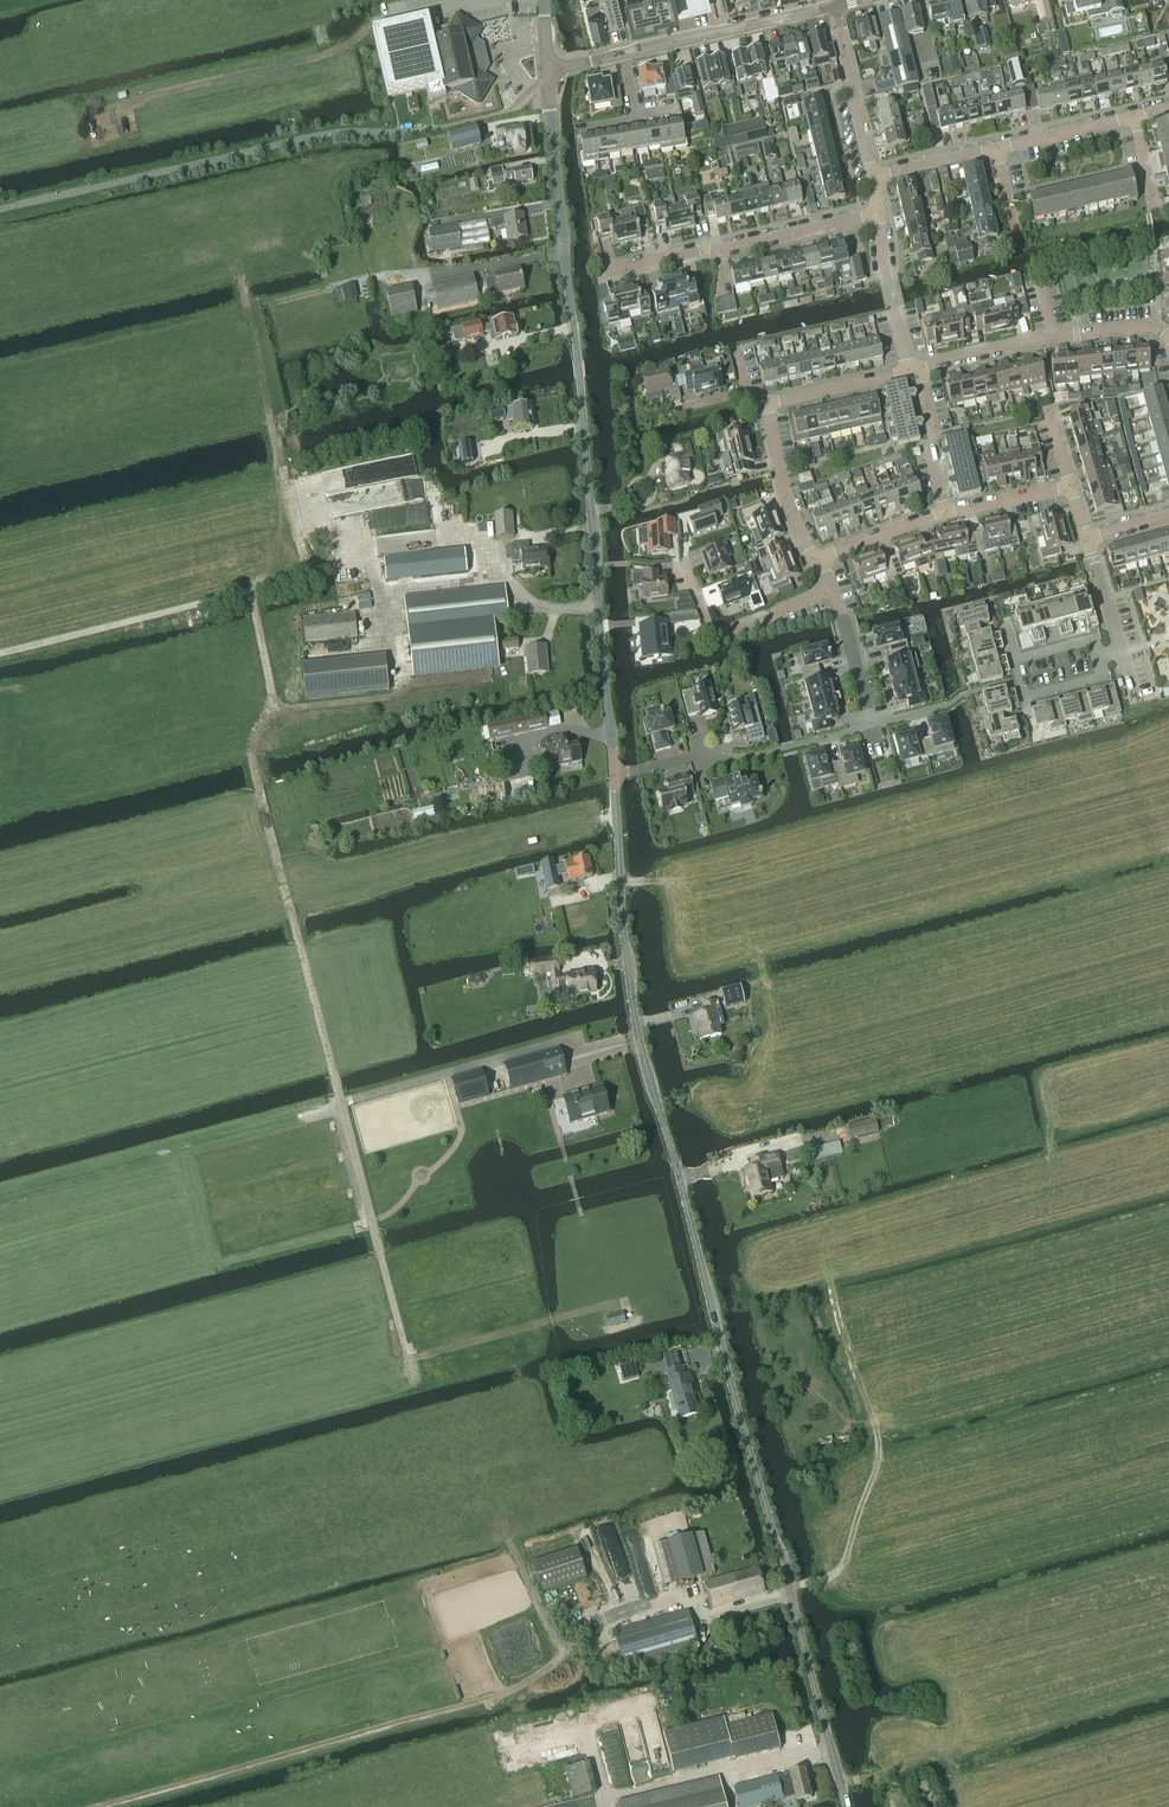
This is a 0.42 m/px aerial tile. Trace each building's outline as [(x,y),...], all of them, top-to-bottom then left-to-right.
[(585,7),(587,17),(593,37),(595,37),(595,38),(601,37),(601,35),(608,34),(607,31),(624,26),(617,0),(598,0),(599,3),(585,7)] [(633,28),(656,22),(655,18),(677,13),(674,0),(626,0),(633,28)] [(677,13),(677,14),(685,12),(684,7),(701,2),(703,8),(709,7),(707,0),(674,0),(677,13)] [(943,3),(949,27),(949,30),(950,33),(954,33),(953,26),(964,23),(962,17),(958,0),(955,0),(943,3)] [(969,20),(987,16),(986,11),(995,8),(993,0),(984,0),(983,0),(964,0),(969,20)] [(1012,8),(1034,2),(1039,23),(1052,20),(1047,0),(1010,0),(1012,8)] [(1065,6),(1068,18),(1087,14),(1089,20),(1110,15),(1110,18),(1122,16),(1121,13),(1124,12),(1121,0),(1106,0),(1107,1),(1099,3),(1098,0),(1073,0),(1074,4),(1065,6)] [(1161,0),(1159,0),(1153,1),(1155,9),(1163,7),(1161,0)] [(949,27),(943,3),(929,7),(933,24),(944,22),(946,28),(949,27)] [(893,76),(896,89),(905,87),(919,84),(914,66),(907,36),(924,32),(918,9),(878,19),(893,77),(893,76)] [(455,18),(449,27),(431,31),(428,19),(373,32),(388,98),(428,89),(430,100),(438,98),(439,100),(460,95),(475,104),(480,103),(491,85),(490,80),(483,75),(486,70),(486,59),(485,54),(482,52),(480,43),(475,40),(479,33),(478,28),(460,17),(455,18)] [(877,52),(875,42),(879,41),(874,20),(858,24),(863,45),(869,44),(871,53),(877,52)] [(982,30),(972,33),(976,50),(986,48),(982,30)] [(825,47),(821,33),(807,36),(813,61),(827,57),(828,62),(836,60),(832,45),(825,47)] [(1159,46),(1166,44),(1165,37),(1158,39),(1159,46)] [(803,38),(792,41),(798,65),(809,62),(807,51),(803,38)] [(792,41),(780,43),(786,68),(787,68),(798,65),(792,41)] [(780,43),(768,46),(772,60),(773,65),(775,64),(778,74),(779,73),(781,73),(783,73),(787,71),(787,68),(786,68),(780,43)] [(1137,51),(1144,50),(1143,43),(1135,44),(1137,51)] [(1117,56),(1130,53),(1128,46),(1115,49),(1117,56)] [(752,78),(758,76),(766,74),(760,48),(745,52),(752,78)] [(1102,59),(1117,56),(1115,49),(1100,52),(1102,59)] [(738,81),(746,79),(752,78),(745,52),(731,55),(738,81)] [(956,55),(960,72),(965,71),(962,60),(961,61),(959,54),(956,55)] [(1081,64),(1088,62),(1087,56),(1079,57),(1081,64)] [(723,57),(710,60),(716,87),(729,84),(723,57)] [(716,87),(710,60),(697,63),(703,90),(716,87)] [(944,75),(958,72),(955,61),(941,64),(944,75)] [(1007,65),(1013,86),(1025,83),(1019,62),(1007,65)] [(1053,71),(1060,69),(1058,62),(1051,64),(1053,71)] [(1163,65),(1149,68),(1153,86),(1168,83),(1163,65)] [(1128,73),(1121,75),(1125,93),(1139,90),(1135,71),(1134,71),(1133,66),(1127,67),(1128,73)] [(1149,68),(1135,71),(1139,90),(1153,86),(1149,68)] [(638,73),(641,93),(664,89),(666,98),(675,96),(672,80),(663,82),(661,69),(649,71),(646,69),(640,70),(638,73)] [(676,76),(672,77),(674,85),(676,93),(679,102),(691,99),(691,96),(689,90),(692,90),(688,71),(675,74),(676,76)] [(834,85),(841,83),(839,71),(832,73),(834,85)] [(993,72),(987,74),(988,81),(990,88),(996,86),(993,72)] [(981,82),(988,81),(987,74),(979,75),(981,82)] [(1121,75),(1107,78),(1111,96),(1125,93),(1121,75)] [(874,81),(877,94),(896,89),(893,76),(893,77),(874,81)] [(1091,76),(1077,79),(1083,103),(1097,100),(1093,81),(1091,76)] [(767,95),(777,92),(773,78),(763,80),(767,95)] [(1107,78),(1093,81),(1097,100),(1111,96),(1107,78)] [(960,87),(967,86),(965,79),(958,80),(960,87)] [(1077,79),(1063,82),(1065,88),(1069,106),(1083,103),(1077,79)] [(597,82),(595,80),(591,81),(590,83),(587,84),(589,97),(587,99),(588,104),(591,105),(591,108),(611,104),(612,110),(621,108),(618,91),(610,92),(608,83),(601,84),(600,81),(597,82)] [(805,83),(807,91),(819,88),(817,80),(805,83)] [(953,89),(960,87),(958,80),(951,82),(953,89)] [(1063,82),(1049,85),(1051,91),(1055,109),(1069,106),(1065,88),(1063,82)] [(1020,94),(1007,97),(1011,115),(1026,112),(1026,111),(1032,109),(1028,92),(1027,87),(1026,84),(1019,85),(1020,94)] [(783,87),(786,97),(793,95),(791,88),(791,85),(783,87)] [(801,85),(791,88),(793,95),(803,93),(801,85)] [(904,96),(918,92),(917,85),(902,89),(904,96)] [(1034,85),(1027,87),(1028,92),(1032,109),(1039,107),(1041,113),(1055,109),(1051,91),(1036,95),(1034,85)] [(921,88),(923,98),(933,96),(931,87),(931,86),(921,88)] [(1000,99),(993,100),(997,118),(1011,115),(1007,97),(1006,92),(999,93),(1000,99)] [(991,93),(977,96),(983,122),(997,118),(993,100),(991,93)] [(700,94),(691,96),(691,99),(695,116),(704,113),(700,94)] [(977,98),(963,102),(964,107),(965,107),(969,125),(983,122),(977,96),(976,97),(977,98)] [(799,105),(797,98),(782,102),(784,109),(796,106),(800,120),(807,119),(806,118),(825,114),(821,99),(799,105)] [(410,113),(419,111),(416,100),(407,102),(410,113)] [(880,121),(899,117),(895,102),(877,106),(880,121)] [(964,107),(951,110),(955,128),(969,125),(965,107),(964,107)] [(935,109),(926,111),(931,131),(933,131),(940,129),(941,132),(955,128),(951,110),(937,114),(935,109)] [(810,132),(828,128),(825,114),(806,118),(807,119),(810,132)] [(884,135),(902,130),(899,117),(880,121),(884,135)] [(743,123),(748,143),(767,139),(765,131),(764,131),(762,119),(743,123)] [(702,131),(708,129),(707,121),(692,125),(694,133),(702,131)] [(1168,135),(1168,122),(1156,125),(1157,131),(1153,132),(1155,139),(1168,135)] [(683,138),(680,123),(668,125),(672,150),(686,148),(684,138),(683,138)] [(731,147),(748,143),(743,123),(726,127),(731,147)] [(660,152),(672,150),(668,125),(656,127),(659,148),(660,152)] [(926,125),(919,126),(923,141),(930,140),(926,125)] [(453,153),(480,145),(475,127),(447,134),(453,153)] [(513,129),(513,127),(495,130),(497,138),(505,136),(507,147),(513,146),(514,155),(526,153),(524,144),(525,143),(522,128),(513,129)] [(647,150),(659,148),(656,127),(644,129),(647,150)] [(714,151),(731,147),(726,127),(715,130),(717,137),(712,138),(712,139),(712,140),(714,151)] [(813,147),(831,142),(828,128),(810,132),(813,147)] [(635,152),(647,150),(644,129),(631,131),(635,152)] [(702,131),(704,142),(712,140),(712,139),(712,138),(709,129),(708,129),(702,131)] [(767,139),(773,137),(771,129),(765,131),(767,139)] [(791,137),(798,135),(796,129),(789,130),(791,137)] [(904,139),(902,130),(884,135),(887,149),(909,144),(908,138),(904,139)] [(620,154),(632,152),(629,131),(616,133),(620,154)] [(608,156),(620,154),(616,133),(604,135),(608,156)] [(596,158),(608,156),(604,135),(592,137),(596,158)] [(792,144),(799,142),(798,135),(791,137),(792,144)] [(1168,148),(1168,135),(1155,139),(1156,146),(1161,145),(1162,150),(1168,148)] [(596,158),(592,137),(580,139),(583,155),(581,155),(582,165),(597,163),(596,158)] [(426,140),(415,142),(416,150),(428,148),(426,140)] [(762,143),(765,159),(776,156),(773,140),(762,143)] [(817,161),(835,156),(831,142),(813,147),(817,161)] [(746,158),(755,156),(753,146),(744,148),(746,158)] [(736,160),(746,158),(744,148),(734,150),(736,160)] [(1168,161),(1168,148),(1162,150),(1163,155),(1159,156),(1160,163),(1168,161)] [(820,175),(838,170),(835,156),(817,161),(820,175)] [(797,165),(804,164),(803,157),(796,158),(797,165)] [(779,170),(785,168),(784,161),(777,163),(779,170)] [(1168,173),(1168,161),(1160,163),(1162,169),(1166,168),(1167,174),(1168,173)] [(799,172),(806,170),(804,164),(797,165),(799,172)] [(967,185),(985,181),(981,166),(963,171),(965,180),(950,184),(948,174),(947,169),(939,171),(941,176),(944,190),(967,185)] [(493,182),(487,183),(489,190),(488,191),(488,194),(495,192),(494,189),(495,189),(495,186),(505,184),(503,174),(501,167),(490,169),(491,176),(493,182)] [(532,180),(530,167),(505,173),(506,180),(515,178),(516,184),(517,184),(517,186),(523,185),(522,182),(532,180)] [(750,176),(757,175),(756,168),(749,169),(750,176)] [(744,178),(750,176),(749,169),(742,171),(744,178)] [(721,178),(728,177),(726,170),(719,171),(721,178)] [(823,189),(841,184),(838,170),(820,175),(823,189)] [(1137,201),(1136,197),(1131,171),(1123,173),(1124,179),(1030,200),(1035,221),(1129,200),(1130,203),(1137,201)] [(899,186),(896,186),(900,201),(918,196),(913,177),(898,181),(899,186)] [(933,193),(940,192),(936,177),(929,179),(933,193)] [(471,191),(479,190),(477,180),(469,182),(471,191)] [(970,199),(988,195),(985,181),(967,185),(970,199)] [(823,189),(818,190),(819,195),(825,194),(828,210),(833,209),(831,202),(845,199),(841,184),(823,189)] [(759,213),(773,210),(769,191),(767,185),(753,188),(759,213)] [(787,206),(802,203),(798,185),(783,188),(787,206)] [(804,193),(811,191),(810,185),(803,187),(804,193)] [(745,216),(759,213),(753,188),(739,191),(741,198),(745,216)] [(773,210),(787,206),(783,188),(769,191),(773,210)] [(808,208),(815,206),(811,191),(804,193),(808,208)] [(685,205),(674,208),(680,230),(694,227),(692,220),(699,218),(698,212),(694,195),(683,198),(685,205)] [(731,220),(727,201),(725,195),(701,200),(705,218),(715,216),(716,223),(731,220)] [(973,213),(991,209),(988,195),(970,199),(973,213)] [(370,196),(360,197),(361,207),(371,206),(370,196)] [(903,215),(921,210),(918,196),(900,201),(903,215)] [(731,220),(745,216),(741,198),(727,201),(731,220)] [(662,203),(651,206),(655,222),(657,228),(663,227),(665,234),(680,230),(674,208),(663,211),(662,203)] [(949,212),(956,210),(954,203),(953,203),(947,204),(949,212)] [(937,214),(944,213),(943,205),(936,207),(937,214)] [(629,211),(619,213),(621,220),(626,243),(640,240),(637,226),(646,224),(642,208),(629,211)] [(961,217),(968,215),(966,208),(959,210),(961,217)] [(976,227),(994,223),(991,209),(973,213),(976,227)] [(906,229),(924,224),(921,210),(903,215),(906,229)] [(527,238),(523,215),(504,218),(504,220),(487,223),(486,221),(430,231),(434,254),(490,245),(488,231),(502,229),(502,227),(505,227),(508,242),(527,238)] [(608,215),(595,218),(599,235),(600,241),(610,239),(612,246),(626,243),(621,220),(609,223),(608,215)] [(998,237),(994,223),(976,227),(981,249),(994,246),(992,239),(998,237)] [(924,224),(906,229),(909,243),(928,238),(932,237),(931,232),(926,233),(924,224)] [(957,224),(950,226),(952,233),(959,231),(957,224)] [(950,226),(943,228),(945,234),(952,233),(950,226)] [(943,258),(941,262),(942,269),(951,267),(959,265),(954,244),(954,241),(952,233),(945,234),(948,250),(950,257),(949,257),(943,258)] [(933,261),(928,238),(909,243),(913,257),(917,256),(919,264),(933,261)] [(966,239),(954,241),(954,244),(959,265),(973,262),(969,245),(967,245),(966,241),(966,239)] [(835,246),(829,247),(834,265),(836,274),(842,272),(841,268),(849,266),(844,244),(843,244),(843,241),(834,243),(835,246)] [(820,269),(834,265),(829,247),(815,251),(820,269)] [(806,272),(820,269),(815,251),(801,254),(806,272)] [(791,276),(806,272),(801,254),(787,257),(791,276)] [(777,279),(791,276),(787,257),(773,261),(777,279)] [(862,259),(855,261),(860,282),(866,280),(862,259)] [(763,282),(777,279),(773,261),(759,264),(763,282)] [(855,261),(848,262),(853,283),(860,282),(855,261)] [(749,285),(763,282),(759,264),(745,267),(749,285)] [(735,289),(749,285),(745,267),(730,271),(735,289)] [(519,269),(495,275),(496,278),(485,280),(489,295),(499,293),(499,294),(524,288),(519,269)] [(685,275),(670,278),(676,301),(686,298),(688,306),(699,304),(695,287),(693,281),(686,283),(686,282),(685,275)] [(438,310),(479,302),(473,276),(433,285),(438,310)] [(658,290),(651,292),(652,298),(656,314),(667,311),(677,309),(676,301),(670,278),(656,282),(658,290)] [(831,279),(823,281),(823,283),(825,290),(832,289),(833,288),(831,279)] [(818,292),(825,290),(823,283),(816,285),(818,292)] [(342,287),(345,301),(357,298),(354,285),(342,287)] [(636,286),(622,290),(627,312),(629,320),(639,318),(650,315),(646,299),(645,293),(638,295),(638,294),(636,286)] [(387,293),(392,318),(418,313),(413,288),(387,293)] [(796,297),(804,295),(802,288),(795,290),(796,297)] [(610,301),(602,303),(603,309),(605,316),(607,325),(607,326),(618,323),(629,320),(627,312),(622,290),(608,293),(610,301)] [(768,304),(769,304),(775,302),(774,295),(767,297),(768,304)] [(729,312),(736,311),(733,296),(726,298),(729,312)] [(762,305),(768,304),(767,297),(760,298),(762,305)] [(723,314),(729,312),(726,298),(719,300),(723,314)] [(993,303),(1000,332),(1014,329),(1012,318),(1018,317),(1014,298),(993,303)] [(716,316),(723,314),(719,300),(713,301),(716,316)] [(1000,332),(993,303),(981,305),(972,307),(976,326),(983,325),(985,335),(1000,332)] [(951,343),(965,340),(963,329),(969,328),(965,309),(956,311),(944,314),(951,343)] [(951,343),(944,314),(932,316),(923,318),(927,337),(934,336),(936,346),(951,343)] [(480,323),(447,331),(448,336),(452,335),(453,341),(456,342),(464,340),(465,343),(483,338),(482,335),(488,334),(493,332),(495,342),(496,341),(517,337),(519,333),(518,328),(515,326),(513,319),(492,324),(492,325),(481,328),(480,323)] [(631,332),(625,334),(627,343),(633,342),(631,332)] [(870,362),(882,359),(877,338),(866,341),(870,362)] [(1108,353),(1100,354),(1103,375),(1115,373),(1111,345),(1111,340),(1106,341),(1107,346),(1108,353)] [(859,365),(870,362),(866,341),(854,344),(859,365)] [(636,349),(635,348),(635,347),(634,342),(627,344),(628,349),(629,350),(636,349)] [(1131,350),(1124,351),(1127,372),(1126,372),(1127,379),(1130,379),(1131,376),(1131,371),(1138,371),(1135,342),(1130,343),(1131,350)] [(1139,342),(1135,342),(1138,371),(1151,369),(1148,348),(1140,349),(1139,342)] [(823,373),(835,370),(830,349),(829,343),(823,344),(825,350),(818,352),(823,373)] [(1091,343),(1087,343),(1087,348),(1091,376),(1103,375),(1100,354),(1093,355),(1092,347),(1091,343)] [(847,368),(859,365),(854,344),(842,346),(847,368)] [(1067,345),(1063,346),(1063,351),(1067,385),(1079,384),(1079,378),(1076,357),(1069,358),(1068,350),(1067,345)] [(1116,345),(1111,345),(1115,373),(1126,372),(1127,372),(1124,351),(1117,352),(1116,345)] [(357,357),(369,355),(367,346),(355,348),(357,357)] [(835,370),(847,368),(842,346),(830,349),(835,370)] [(1083,356),(1076,357),(1079,378),(1091,376),(1087,348),(1083,349),(1083,356)] [(1060,359),(1051,360),(1054,381),(1054,387),(1067,385),(1063,351),(1059,351),(1060,359)] [(811,376),(823,373),(818,352),(806,355),(811,376)] [(788,359),(787,354),(781,355),(782,360),(787,381),(799,379),(794,357),(788,359)] [(799,379),(811,376),(806,355),(794,357),(799,379)] [(1032,357),(1027,358),(1034,386),(1033,386),(1035,392),(1047,389),(1045,383),(1041,363),(1033,365),(1032,357)] [(703,370),(709,392),(722,389),(719,376),(726,374),(722,358),(713,360),(715,367),(703,370)] [(1024,367),(1017,369),(1022,389),(1021,389),(1023,398),(1028,397),(1027,388),(1033,386),(1034,386),(1027,358),(1022,360),(1024,367)] [(776,384),(787,381),(782,360),(771,363),(776,384)] [(764,387),(776,384),(771,363),(759,366),(764,387)] [(1008,363),(1003,364),(1010,392),(1021,389),(1022,389),(1017,369),(1010,370),(1008,363)] [(1000,373),(993,374),(1000,403),(1005,402),(1003,394),(1010,392),(1003,364),(998,365),(1000,373)] [(691,383),(695,396),(709,392),(703,370),(703,368),(699,369),(696,367),(690,368),(689,366),(680,368),(684,384),(691,383)] [(985,368),(980,370),(986,398),(988,403),(995,402),(1000,404),(1000,403),(993,374),(986,376),(985,368)] [(960,369),(955,370),(956,375),(963,403),(975,400),(970,380),(963,382),(961,374),(960,369)] [(669,378),(667,370),(641,376),(646,395),(668,389),(671,401),(680,399),(674,377),(669,378)] [(977,378),(970,380),(975,400),(986,398),(980,370),(975,371),(977,378)] [(953,384),(946,386),(950,403),(947,403),(949,412),(957,410),(955,405),(963,403),(956,375),(951,376),(953,384)] [(909,393),(906,382),(883,387),(885,393),(880,394),(883,410),(890,408),(893,422),(887,424),(890,439),(896,438),(898,446),(920,441),(917,429),(922,428),(924,425),(923,423),(920,421),(915,422),(910,401),(915,399),(917,396),(916,394),(913,392),(909,393)] [(1128,395),(1140,391),(1140,385),(1128,387),(1128,395)] [(1143,394),(1146,407),(1165,401),(1162,388),(1143,394)] [(1068,402),(1067,395),(1067,394),(1054,396),(1055,404),(1068,402)] [(876,397),(865,400),(872,427),(882,424),(881,418),(876,397)] [(865,400),(855,402),(861,429),(872,427),(865,400)] [(1121,413),(1127,412),(1124,400),(1118,402),(1121,413)] [(1168,414),(1165,401),(1146,407),(1150,419),(1168,414)] [(855,402),(844,405),(851,432),(861,429),(855,402)] [(844,405),(834,407),(840,434),(851,432),(844,405)] [(1076,417),(1069,419),(1072,430),(1097,424),(1091,405),(1074,409),(1076,417)] [(514,433),(533,430),(529,406),(510,409),(514,433)] [(834,407),(823,409),(830,436),(830,437),(840,434),(834,407)] [(823,409),(813,412),(819,438),(830,436),(823,409)] [(491,422),(505,419),(504,410),(489,412),(491,422)] [(813,412),(802,414),(809,440),(819,438),(813,412)] [(1121,413),(1123,426),(1129,425),(1127,412),(1121,413)] [(794,428),(790,429),(793,444),(805,441),(809,440),(802,414),(792,417),(794,428)] [(1153,431),(1168,427),(1168,415),(1168,414),(1150,419),(1153,431)] [(963,431),(969,429),(966,419),(960,421),(963,431)] [(1097,424),(1072,430),(1076,442),(1098,436),(1098,437),(1102,436),(1099,424),(1097,424)] [(1123,426),(1126,438),(1132,437),(1129,425),(1123,426)] [(1157,444),(1168,440),(1168,427),(1153,431),(1157,444)] [(734,430),(715,434),(718,443),(725,442),(728,454),(750,448),(747,434),(743,435),(736,437),(734,430)] [(968,442),(966,435),(944,440),(947,451),(943,452),(941,455),(941,458),(945,459),(949,458),(954,480),(950,481),(948,484),(948,488),(952,489),(956,488),(958,499),(980,494),(979,487),(984,486),(980,469),(975,471),(971,458),(977,456),(976,453),(975,448),(974,441),(973,440),(968,442)] [(1098,436),(1076,442),(1079,454),(1101,448),(1098,437),(1098,436)] [(1129,451),(1135,450),(1133,442),(1132,437),(1126,438),(1127,443),(1129,451)] [(875,445),(873,438),(866,440),(868,447),(875,445)] [(998,438),(991,440),(992,447),(1000,446),(998,438)] [(1157,444),(1160,456),(1168,453),(1168,440),(1157,444)] [(1126,453),(1123,441),(1118,443),(1121,455),(1126,453)] [(669,489),(688,484),(685,474),(689,473),(686,463),(692,461),(687,443),(672,447),(676,460),(664,463),(668,476),(666,476),(669,489)] [(818,443),(810,445),(813,459),(821,457),(818,443)] [(843,444),(835,445),(837,453),(844,451),(843,444)] [(1032,451),(1020,454),(1025,482),(1030,482),(1028,474),(1036,473),(1035,467),(1042,465),(1045,479),(1039,445),(1031,446),(1032,451)] [(728,454),(721,455),(724,467),(723,467),(725,476),(726,479),(745,474),(745,472),(743,465),(750,463),(753,462),(750,448),(728,454)] [(1101,448),(1079,454),(1082,466),(1104,460),(1101,448)] [(484,450),(471,452),(472,460),(485,458),(484,450)] [(1019,450),(1006,452),(1007,456),(1008,456),(1012,477),(1019,476),(1021,483),(1025,482),(1020,454),(1019,450)] [(1129,451),(1133,463),(1139,462),(1135,450),(1129,451)] [(995,453),(982,456),(988,482),(990,481),(995,480),(997,488),(1001,487),(996,458),(995,453)] [(1124,466),(1130,465),(1126,453),(1121,455),(1124,466)] [(1163,468),(1168,467),(1168,453),(1160,456),(1163,468)] [(1007,456),(996,458),(1001,487),(1006,486),(1004,478),(1012,477),(1008,456),(1007,456)] [(884,466),(895,463),(894,458),(882,462),(884,466)] [(1104,460),(1082,466),(1086,477),(1107,471),(1104,460)] [(872,471),(884,466),(882,462),(871,466),(872,471)] [(1133,463),(1136,476),(1142,474),(1139,462),(1133,463)] [(1127,478),(1133,477),(1130,465),(1124,466),(1127,478)] [(852,472),(852,473),(854,478),(861,476),(859,470),(854,472),(852,472)] [(1107,471),(1086,477),(1089,489),(1114,482),(1111,470),(1107,471)] [(801,486),(813,483),(810,474),(799,478),(801,486)] [(839,484),(850,480),(848,474),(837,478),(839,484)] [(1136,476),(1140,488),(1145,487),(1142,474),(1136,476)] [(913,476),(902,480),(909,501),(916,498),(919,505),(923,503),(922,502),(913,476)] [(715,484),(713,477),(706,479),(708,486),(715,484)] [(1131,490),(1136,489),(1133,477),(1127,478),(1131,490)] [(827,488),(839,484),(837,478),(826,483),(827,488)] [(902,480),(890,484),(900,512),(905,510),(902,503),(909,501),(902,480)] [(1114,482),(1089,489),(1092,500),(1114,494),(1114,495),(1118,494),(1114,482)] [(801,486),(797,488),(799,496),(815,491),(813,483),(801,486)] [(817,493),(828,489),(825,483),(815,486),(817,493)] [(890,484),(879,488),(886,509),(893,506),(896,513),(900,512),(890,484)] [(866,487),(854,491),(856,496),(863,517),(870,515),(873,521),(877,520),(868,492),(866,487)] [(879,488),(868,492),(877,520),(881,518),(879,511),(886,509),(879,488)] [(1114,494),(1092,500),(1096,513),(1103,510),(1105,518),(1124,513),(1120,501),(1118,494),(1114,495),(1114,494)] [(856,496),(845,500),(855,528),(859,526),(856,520),(863,517),(856,496)] [(831,498),(820,502),(822,508),(821,509),(831,537),(836,535),(833,528),(840,525),(833,505),(831,498)] [(845,500),(833,505),(840,525),(847,523),(850,530),(855,528),(845,500)] [(735,501),(727,504),(730,511),(737,508),(735,501)] [(694,536),(716,528),(713,520),(722,517),(716,502),(698,509),(700,517),(688,521),(694,536)] [(763,512),(760,505),(740,512),(743,521),(752,518),(757,529),(778,522),(773,508),(763,512)] [(810,514),(806,515),(807,518),(810,526),(811,526),(814,525),(817,534),(824,531),(827,538),(831,537),(821,509),(809,513),(810,514)] [(497,539),(514,538),(512,513),(503,513),(495,514),(496,529),(497,539)] [(1052,520),(1050,514),(1031,519),(1034,528),(1041,526),(1044,538),(1066,532),(1062,517),(1052,520)] [(1007,517),(992,520),(997,543),(999,550),(1011,547),(1020,546),(1016,526),(1009,528),(1007,517)] [(978,555),(987,553),(999,550),(997,543),(992,520),(978,523),(981,534),(974,536),(978,555)] [(648,554),(667,552),(666,537),(673,536),(672,522),(657,523),(657,529),(646,530),(648,554)] [(757,553),(775,546),(773,539),(783,535),(778,522),(757,529),(761,541),(754,544),(757,553)] [(964,526),(950,529),(955,552),(956,559),(969,556),(978,555),(974,536),(967,537),(964,526)] [(936,564),(944,562),(945,562),(943,554),(955,552),(950,529),(936,532),(939,543),(932,545),(936,564)] [(1042,561),(1061,556),(1059,549),(1070,546),(1066,532),(1044,538),(1047,548),(1039,550),(1042,561)] [(1154,537),(1159,557),(1168,555),(1168,547),(1165,534),(1154,537)] [(728,536),(714,541),(716,546),(725,542),(730,541),(728,536)] [(906,542),(914,564),(917,571),(936,564),(932,545),(924,548),(920,537),(906,542)] [(1154,537),(1142,540),(1148,561),(1159,557),(1154,537)] [(1142,540),(1130,544),(1136,564),(1148,561),(1142,540)] [(710,577),(732,569),(728,559),(731,558),(725,542),(716,546),(703,550),(708,564),(706,565),(710,577)] [(897,578),(905,575),(903,568),(914,564),(906,542),(893,547),(896,558),(890,560),(897,578)] [(528,544),(510,546),(513,564),(523,563),(524,571),(549,568),(547,549),(529,551),(528,544)] [(1130,544),(1119,547),(1124,567),(1136,564),(1130,544)] [(778,553),(775,546),(757,553),(760,561),(767,558),(772,570),(793,563),(788,549),(778,553)] [(1119,547),(1107,550),(1112,571),(1114,578),(1119,577),(1118,573),(1126,571),(1124,567),(1119,547)] [(439,578),(467,575),(465,551),(384,560),(387,583),(439,577),(439,578)] [(883,562),(879,552),(866,557),(874,578),(886,574),(888,581),(897,578),(890,560),(883,562)] [(856,594),(865,591),(862,583),(874,578),(866,557),(852,562),(856,572),(849,575),(856,594)] [(947,576),(944,562),(936,564),(939,578),(947,576)] [(772,593),(790,586),(788,579),(798,576),(793,563),(772,570),(776,582),(769,585),(772,593)] [(757,568),(750,571),(753,577),(760,575),(757,568)] [(966,571),(960,572),(963,587),(970,585),(966,571)] [(657,580),(657,572),(634,574),(635,587),(641,587),(642,599),(667,597),(665,579),(657,580)] [(1003,572),(992,574),(993,582),(1004,579),(1003,572)] [(754,594),(749,579),(742,581),(741,580),(717,589),(723,607),(749,598),(748,596),(754,594)] [(505,586),(404,597),(413,676),(498,666),(494,625),(509,623),(505,586)] [(1071,597),(1077,620),(1085,617),(1088,630),(1098,628),(1094,614),(1091,614),(1084,588),(1069,592),(1070,597),(1071,597)] [(1137,602),(1144,601),(1141,589),(1134,591),(1137,602)] [(1069,622),(1077,620),(1071,597),(1070,597),(1057,600),(1067,636),(1073,634),(1069,622)] [(1061,638),(1067,636),(1057,600),(1043,604),(1050,627),(1057,625),(1061,638)] [(1033,645),(1039,643),(1030,608),(1031,607),(1029,603),(1014,607),(1016,614),(1014,614),(1016,623),(1018,623),(1022,634),(1030,632),(1033,645)] [(962,639),(966,639),(966,638),(979,635),(977,626),(989,623),(983,604),(968,608),(970,615),(957,618),(962,639)] [(1030,608),(1039,643),(1045,642),(1042,629),(1050,627),(1043,604),(1031,607),(1030,608)] [(305,644),(357,638),(355,613),(302,619),(305,644)] [(671,624),(690,622),(689,613),(670,614),(671,624)] [(641,626),(641,627),(641,633),(644,658),(658,657),(660,657),(667,656),(668,656),(668,655),(667,646),(666,635),(668,635),(667,624),(649,625),(641,626)] [(890,654),(908,649),(902,628),(897,630),(897,629),(873,635),(875,644),(873,644),(873,646),(876,645),(877,650),(888,647),(890,654)] [(966,639),(969,650),(1001,642),(999,634),(991,636),(989,632),(979,635),(966,638),(966,639)] [(500,651),(518,649),(517,640),(499,641),(500,651)] [(1003,649),(1001,642),(969,650),(972,662),(996,656),(995,651),(1003,649)] [(528,676),(546,674),(544,657),(547,656),(546,647),(525,649),(528,676)] [(796,658),(802,677),(820,673),(818,666),(829,663),(828,658),(830,657),(829,656),(827,656),(825,648),(801,654),(802,656),(796,658)] [(889,678),(913,671),(919,670),(915,655),(910,656),(908,649),(890,654),(892,661),(887,662),(889,669),(887,670),(889,678)] [(305,700),(389,692),(385,656),(302,665),(305,700)] [(972,662),(975,674),(1007,665),(1005,657),(997,660),(996,656),(972,662)] [(1009,673),(1007,665),(975,674),(979,686),(1002,679),(1001,675),(1009,673)] [(892,687),(893,693),(917,687),(913,671),(889,678),(890,681),(884,682),(886,689),(892,687)] [(783,672),(777,674),(777,676),(779,682),(785,680),(783,672)] [(808,699),(832,693),(830,685),(828,685),(826,679),(821,680),(820,673),(802,677),(804,685),(808,699)] [(682,694),(688,717),(703,713),(703,715),(704,715),(705,717),(713,715),(713,713),(714,712),(713,710),(715,710),(709,686),(706,687),(705,685),(697,687),(697,690),(682,694)] [(1095,695),(1087,697),(1092,715),(1104,712),(1105,717),(1121,713),(1113,685),(1093,690),(1095,695)] [(917,687),(893,693),(895,698),(897,698),(899,704),(907,702),(908,709),(925,704),(923,693),(919,694),(917,687)] [(981,695),(984,707),(1016,699),(1014,691),(1006,693),(1004,689),(981,695)] [(1092,715),(1087,697),(1086,692),(1066,697),(1067,702),(1059,704),(1064,722),(1077,719),(1078,725),(1093,721),(1092,715)] [(808,699),(812,714),(836,708),(835,703),(840,701),(839,694),(833,696),(832,693),(808,699)] [(984,707),(987,719),(1001,716),(1011,713),(1010,708),(1018,706),(1016,699),(984,707)] [(1033,718),(1036,730),(1049,726),(1050,732),(1066,728),(1064,722),(1061,711),(1059,704),(1058,699),(1038,705),(1040,710),(1031,712),(1033,718)] [(746,734),(749,743),(764,739),(756,709),(748,711),(748,710),(744,711),(742,703),(729,706),(730,710),(729,711),(734,729),(735,729),(736,733),(746,730),(747,734),(746,734)] [(660,708),(645,712),(648,723),(645,723),(648,734),(651,733),(656,752),(670,748),(666,733),(673,731),(668,714),(662,716),(660,708)] [(836,708),(812,714),(814,722),(811,723),(814,734),(831,729),(829,723),(837,721),(835,714),(838,714),(836,708)] [(487,727),(490,741),(547,728),(544,714),(500,724),(500,721),(490,723),(491,726),(487,727)] [(987,719),(983,720),(989,741),(1002,737),(1004,744),(1020,740),(1014,721),(1003,724),(1001,716),(987,719)] [(923,741),(927,757),(953,750),(945,722),(928,726),(931,738),(923,741)] [(770,745),(778,743),(775,730),(767,732),(770,745)] [(902,764),(927,757),(923,741),(915,743),(913,735),(896,740),(902,764)] [(545,739),(550,761),(558,759),(560,767),(570,765),(571,765),(581,763),(581,762),(577,745),(567,747),(564,736),(554,738),(554,737),(545,739)] [(834,764),(839,784),(840,788),(857,784),(855,776),(864,774),(857,750),(840,754),(842,762),(834,764)] [(499,754),(498,751),(492,752),(493,756),(492,756),(495,768),(506,765),(503,753),(499,754)] [(822,788),(839,784),(834,764),(825,767),(822,754),(805,759),(811,782),(820,780),(822,788)] [(658,793),(663,812),(670,810),(671,813),(681,810),(680,807),(688,805),(685,794),(693,792),(689,776),(672,781),(672,782),(666,784),(667,791),(658,793)] [(713,783),(717,800),(727,797),(730,808),(739,805),(740,810),(753,806),(752,802),(761,800),(760,797),(761,797),(757,782),(755,782),(755,780),(740,784),(738,780),(733,781),(732,778),(713,783)] [(479,786),(481,797),(477,798),(479,807),(498,804),(495,783),(479,786)] [(592,878),(588,858),(573,862),(574,863),(565,865),(555,867),(553,861),(541,864),(541,865),(547,890),(559,887),(557,877),(567,875),(569,882),(578,880),(578,881),(592,878)] [(552,927),(545,929),(546,935),(556,933),(556,929),(553,930),(552,927)] [(558,985),(560,1000),(572,998),(571,996),(596,992),(594,976),(585,978),(584,974),(567,976),(567,977),(558,978),(557,972),(559,972),(557,959),(531,963),(526,964),(527,971),(532,970),(533,976),(551,973),(553,985),(558,985)] [(461,979),(462,986),(470,985),(470,984),(477,982),(477,984),(484,983),(483,975),(476,976),(476,977),(461,979)] [(744,1003),(740,987),(721,991),(725,1007),(744,1003)] [(721,1036),(715,1010),(719,1009),(717,1001),(702,1004),(704,1013),(693,1015),(696,1027),(697,1026),(700,1041),(721,1036)] [(511,1091),(566,1075),(559,1048),(503,1063),(511,1091)] [(458,1105),(489,1097),(481,1069),(450,1078),(458,1105)] [(569,1125),(610,1113),(602,1085),(562,1097),(569,1125)] [(852,1140),(879,1132),(875,1119),(848,1126),(852,1140)] [(806,1148),(786,1153),(789,1164),(815,1156),(813,1148),(807,1150),(806,1148)] [(751,1198),(772,1193),(770,1182),(783,1179),(777,1155),(751,1161),(753,1169),(745,1171),(751,1198)] [(607,1317),(609,1327),(626,1323),(623,1313),(607,1317)] [(681,1368),(677,1351),(663,1355),(668,1372),(666,1372),(677,1411),(682,1410),(684,1418),(673,1421),(673,1422),(698,1414),(692,1395),(694,1394),(693,1394),(691,1394),(690,1390),(691,1389),(687,1375),(685,1376),(682,1368),(681,1368)] [(624,1366),(628,1380),(639,1377),(635,1363),(624,1366)] [(653,1546),(664,1588),(715,1574),(704,1532),(653,1546)] [(542,1592),(586,1578),(577,1548),(532,1563),(542,1592)] [(710,1608),(765,1593),(758,1569),(702,1585),(710,1608)] [(624,1667),(699,1646),(688,1611),(615,1632),(624,1667)] [(780,1749),(771,1713),(725,1725),(723,1717),(662,1731),(673,1773),(780,1749)] [(804,1769),(789,1773),(777,1776),(734,1787),(739,1806),(757,1806),(783,1800),(783,1799),(795,1797),(796,1801),(811,1797),(804,1769)] [(617,1801),(619,1806),(726,1806),(718,1776),(617,1801)]
